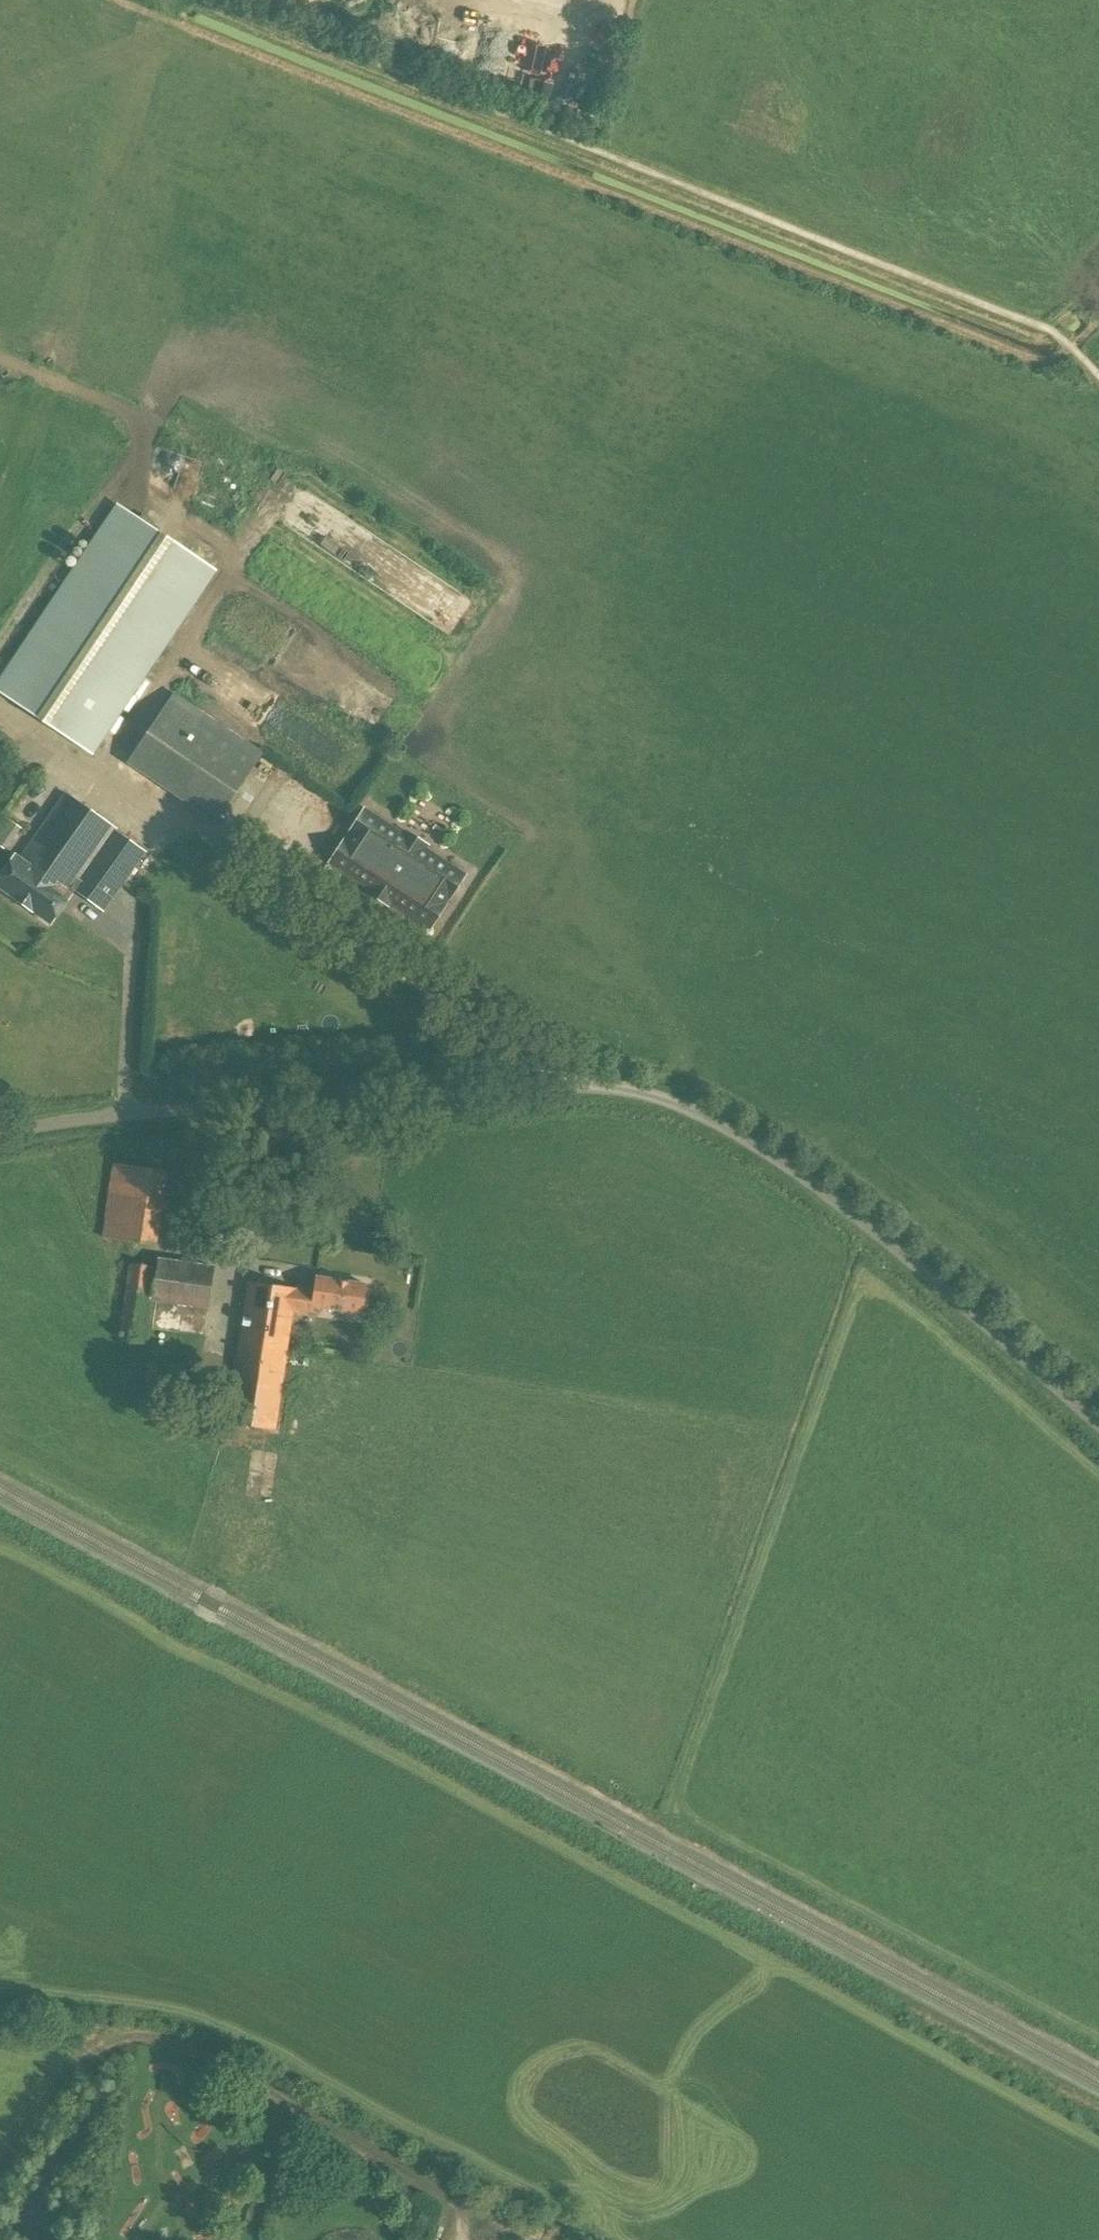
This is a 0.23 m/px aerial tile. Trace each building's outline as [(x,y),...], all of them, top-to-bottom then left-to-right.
[(214,569),(120,506),(0,685),(0,692),(90,753),(214,569)] [(216,824),(263,753),(174,693),(126,763),(216,824)] [(65,795),(21,858),(16,855),(0,877),(0,888),(50,923),(70,894),(69,894),(72,889),(122,924),(164,865),(65,795)] [(450,897),(464,875),(364,810),(350,832),(352,833),(347,841),(345,839),(330,862),(430,927),(445,905),(443,903),(448,896),(450,897)] [(156,1245),(167,1171),(113,1163),(102,1236),(156,1245)] [(209,1307),(214,1265),(158,1257),(152,1300),(209,1307)] [(144,1338),(153,1265),(128,1262),(119,1335),(144,1338)] [(238,1342),(288,1349),(293,1313),(299,1314),(300,1311),(316,1314),(317,1306),(362,1313),(366,1285),(316,1278),(314,1287),(297,1285),(296,1289),(248,1281),(238,1342)] [(276,1430),(288,1349),(238,1342),(225,1422),(276,1430)]
